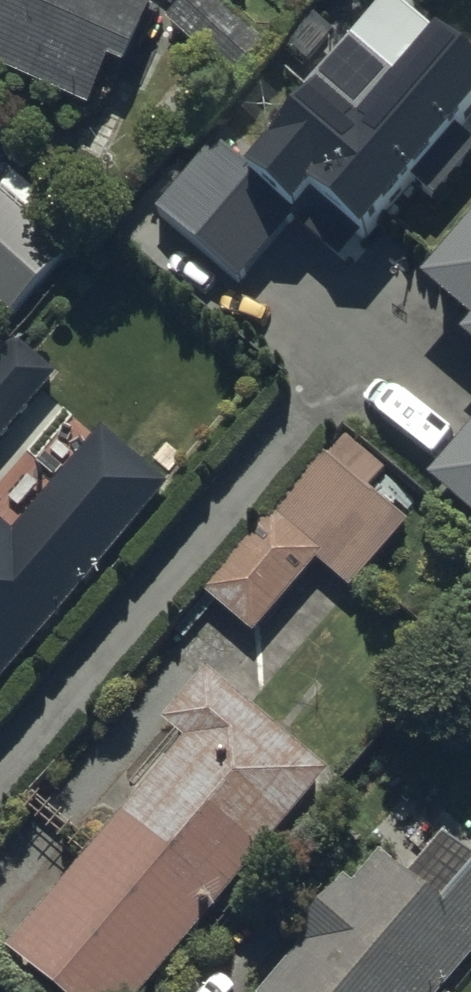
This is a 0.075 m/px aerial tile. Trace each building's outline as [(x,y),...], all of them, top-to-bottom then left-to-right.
[(88,102),(107,53),(126,60),(151,0),(0,0),(0,64),(88,102)] [(153,208),(238,280),(293,215),(342,257),(409,179),(430,197),(470,149),(470,136),(451,119),(470,96),(470,51),(411,0),(376,0),(243,157),(218,135),(153,208)] [(7,312),(64,247),(0,191),(0,306),(7,312)] [(420,269),(469,314),(457,327),(470,339),(470,213),(420,269)] [(56,369),(46,361),(75,326),(47,303),(19,338),(13,333),(0,348),(0,437),(56,369)] [(426,469),(470,510),(470,415),(426,469)] [(315,557),(347,586),(407,518),(370,485),(384,468),(347,435),(329,455),(321,448),(199,585),(250,631),(315,557)] [(125,532),(57,473),(12,526),(0,516),(0,678),(125,532)] [(6,944),(62,991),(137,991),(331,768),(207,660),(157,717),(180,736),(6,944)] [(298,941),(259,991),(433,991),(443,980),(447,983),(470,952),(470,853),(441,829),(407,872),(376,848),(352,879),(340,869),(289,934),(298,941)]
